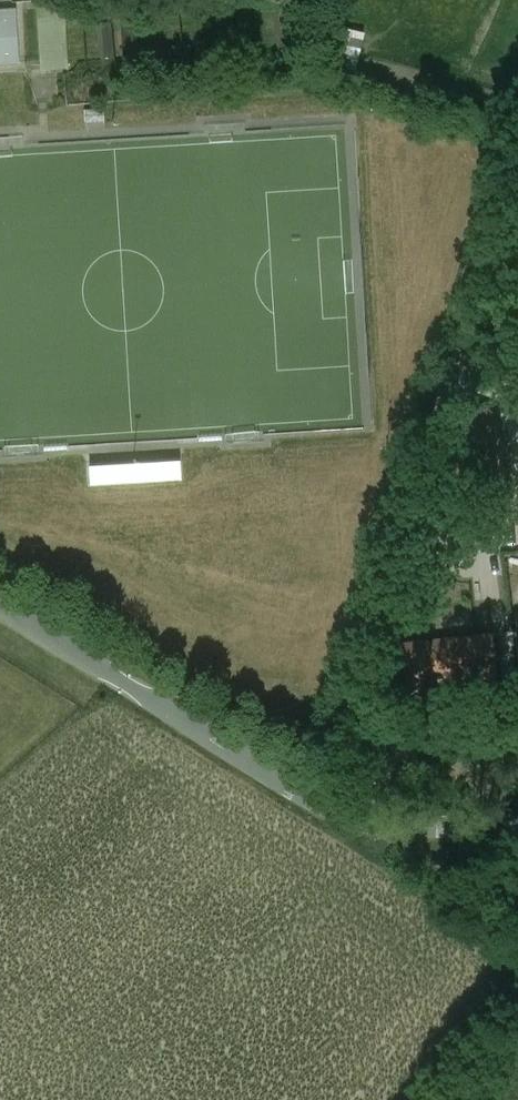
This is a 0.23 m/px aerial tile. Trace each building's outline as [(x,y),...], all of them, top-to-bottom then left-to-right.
[(63,2),(36,4),(40,69),(67,68),(63,2)] [(0,9),(0,60),(21,59),(17,8),(0,9)] [(489,422),(452,426),(459,481),(503,477),(497,421),(489,422)] [(493,635),(404,645),(409,690),(498,680),(493,635)]
